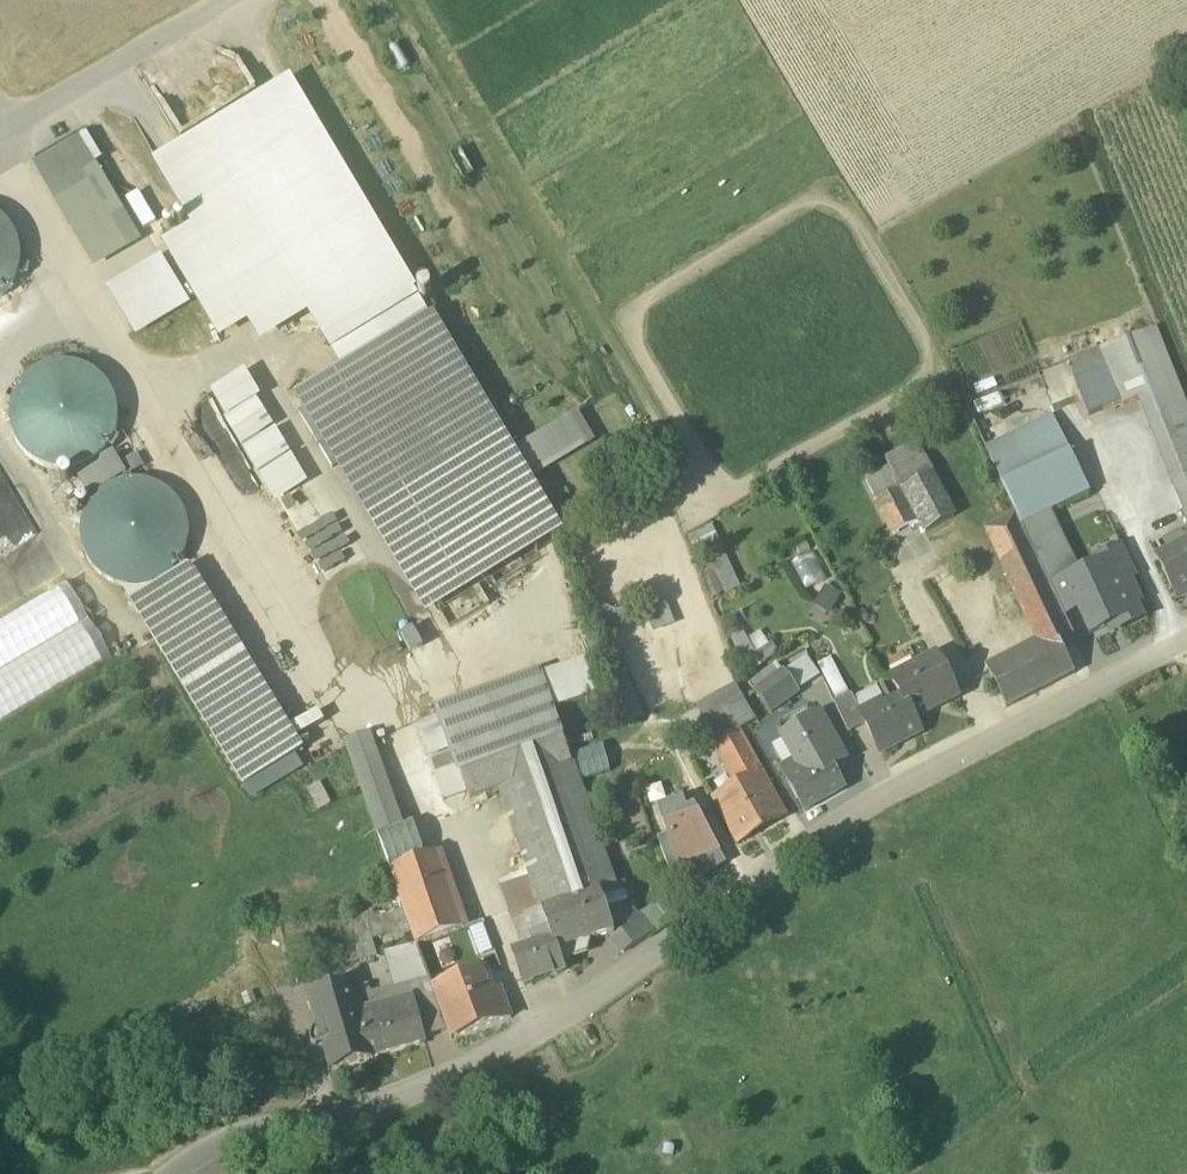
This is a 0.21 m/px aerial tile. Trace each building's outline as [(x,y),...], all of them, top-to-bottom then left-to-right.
[(421,301),(291,80),(200,134),(308,316),(330,354),(417,304),(421,301)] [(308,316),(200,134),(152,162),(191,228),(162,245),(219,341),(248,324),(260,345),(308,316)] [(88,263),(135,236),(77,137),(30,164),(88,263)] [(10,291),(19,273),(20,255),(15,236),(2,219),(0,218),(0,300),(10,291)] [(135,236),(88,263),(92,270),(139,243),(135,236)] [(107,295),(162,261),(158,256),(104,288),(107,295)] [(130,332),(185,299),(162,261),(107,295),(130,332)] [(185,299),(130,332),(134,338),(188,305),(185,299)] [(417,304),(330,354),(345,379),(428,330),(431,327),(417,304)] [(310,399),(433,607),(550,538),(522,491),(503,458),(428,330),(345,379),(310,399)] [(1099,351),(1121,405),(1122,410),(1139,403),(1186,528),(1186,411),(1155,330),(1099,351)] [(16,364),(0,338),(0,374),(16,364)] [(1087,418),(1121,405),(1099,351),(1067,364),(1087,418)] [(80,368),(59,366),(39,373),(23,386),(13,405),(11,425),(17,445),(31,461),(49,471),(70,473),(90,467),(106,453),(116,435),(118,414),(112,394),(98,378),(80,368)] [(259,398),(242,371),(208,392),(224,419),(255,400),(259,398)] [(255,400),(224,419),(222,420),(273,503),(306,483),(255,400)] [(982,444),(1002,488),(1070,456),(1049,411),(982,444)] [(577,415),(503,458),(522,491),(596,447),(577,415)] [(113,453),(75,476),(89,499),(127,476),(113,453)] [(918,531),(925,544),(960,526),(934,474),(924,453),(889,471),(894,482),(870,494),(875,504),(898,492),(917,526),(894,538),(896,543),(918,531)] [(1089,496),(1070,456),(1002,488),(1015,518),(1020,529),(1048,516),(1089,496)] [(149,485),(128,483),(108,489),(92,502),(83,521),(81,542),(87,562),(101,578),(119,588),(140,589),(160,583),(176,570),(186,551),(188,530),(181,510),(168,494),(149,485)] [(875,504),(894,538),(917,526),(898,492),(875,504)] [(1034,557),(1057,546),(1061,544),(1048,516),(1020,529),(1034,557)] [(1059,648),(1074,640),(1064,619),(1063,619),(1034,557),(1020,529),(1015,518),(986,535),(1027,620),(1031,632),(1038,648),(1055,639),(1059,648)] [(740,591),(713,530),(687,541),(692,552),(703,548),(725,598),(740,591)] [(1063,619),(1064,619),(1079,612),(1091,638),(1117,625),(1120,631),(1141,622),(1134,607),(1139,604),(1128,582),(1134,579),(1121,551),(1095,563),(1098,569),(1073,581),(1057,546),(1034,557),(1063,619)] [(1156,563),(1176,602),(1186,597),(1186,547),(1156,563)] [(140,617),(223,754),(273,724),(190,586),(140,617)] [(825,590),(813,610),(830,620),(842,600),(825,590)] [(650,611),(655,631),(673,626),(669,607),(650,611)] [(731,643),(750,679),(780,659),(772,646),(768,648),(760,635),(747,643),(743,636),(731,643)] [(986,674),(1005,711),(1074,677),(1059,648),(1055,639),(1038,648),(986,674)] [(891,682),(901,701),(913,723),(933,713),(932,711),(956,698),(936,659),(891,682)] [(580,666),(592,701),(606,697),(594,661),(580,666)] [(818,668),(837,705),(850,698),(831,661),(818,668)] [(553,713),(553,714),(592,701),(580,666),(542,677),(543,685),(553,713)] [(755,693),(771,716),(798,698),(782,675),(755,693)] [(553,713),(543,685),(442,720),(451,748),(553,713)] [(861,716),(880,707),(882,711),(892,705),(883,686),(853,701),(861,716)] [(695,710),(704,725),(744,703),(735,688),(695,710)] [(834,706),(849,736),(866,728),(860,717),(861,716),(853,701),(852,697),(850,698),(837,705),(834,706)] [(932,711),(933,713),(957,700),(956,698),(932,711)] [(920,737),(913,723),(901,701),(892,705),(882,711),(880,707),(861,716),(860,717),(866,728),(880,757),(920,737)] [(704,725),(715,744),(736,734),(754,724),(746,702),(744,703),(704,725)] [(470,802),(500,792),(572,767),(553,714),(553,713),(451,748),(442,720),(417,729),(443,801),(467,793),(470,802)] [(281,719),(273,724),(223,754),(244,788),(301,752),(281,719)] [(781,772),(805,816),(844,793),(833,773),(842,759),(821,721),(784,742),(796,764),(781,772)] [(713,745),(736,787),(759,775),(736,734),(715,744),(713,745)] [(349,746),(381,840),(406,831),(374,737),(349,746)] [(579,766),(607,766),(607,751),(580,750),(579,766)] [(572,767),(500,792),(531,880),(502,890),(515,927),(529,923),(543,918),(543,915),(602,895),(616,891),(615,890),(572,767)] [(713,800),(738,845),(784,819),(759,775),(736,787),(713,800)] [(666,814),(681,808),(679,801),(663,807),(666,814)] [(679,868),(717,855),(693,813),(685,817),(682,808),(681,808),(666,814),(661,815),(669,838),(679,868)] [(679,868),(669,838),(658,842),(672,883),(690,876),(694,882),(723,867),(717,855),(679,868)] [(390,872),(416,948),(464,930),(438,855),(390,872)] [(615,935),(611,924),(633,916),(623,887),(615,890),(616,891),(602,895),(543,915),(543,918),(529,923),(538,949),(552,945),(559,964),(560,964),(582,956),(579,947),(615,935)] [(402,910),(339,932),(352,968),(378,959),(372,943),(409,930),(402,910)] [(515,927),(524,954),(538,949),(529,923),(515,927)] [(613,942),(623,956),(648,938),(638,924),(613,942)] [(416,948),(425,972),(473,954),(464,930),(416,948)] [(514,957),(524,988),(564,974),(560,964),(559,964),(552,945),(538,949),(524,954),(514,957)] [(409,986),(428,981),(416,949),(384,956),(393,991),(369,996),(366,988),(350,993),(356,1015),(413,999),(409,986)] [(481,975),(473,954),(425,972),(433,992),(481,975)] [(433,992),(451,1042),(512,1019),(501,990),(489,995),(481,975),(433,992)] [(414,999),(425,1040),(448,1034),(428,981),(409,986),(413,999),(414,999)] [(322,1028),(314,1030),(312,1032),(311,1036),(310,1042),(312,1046),(315,1047),(326,1044),(328,1047),(325,1048),(332,1070),(372,1059),(372,1058),(424,1044),(424,1045),(426,1044),(425,1040),(414,999),(413,999),(356,1015),(350,993),(348,987),(311,998),(319,1025),(321,1024),(322,1028)]
